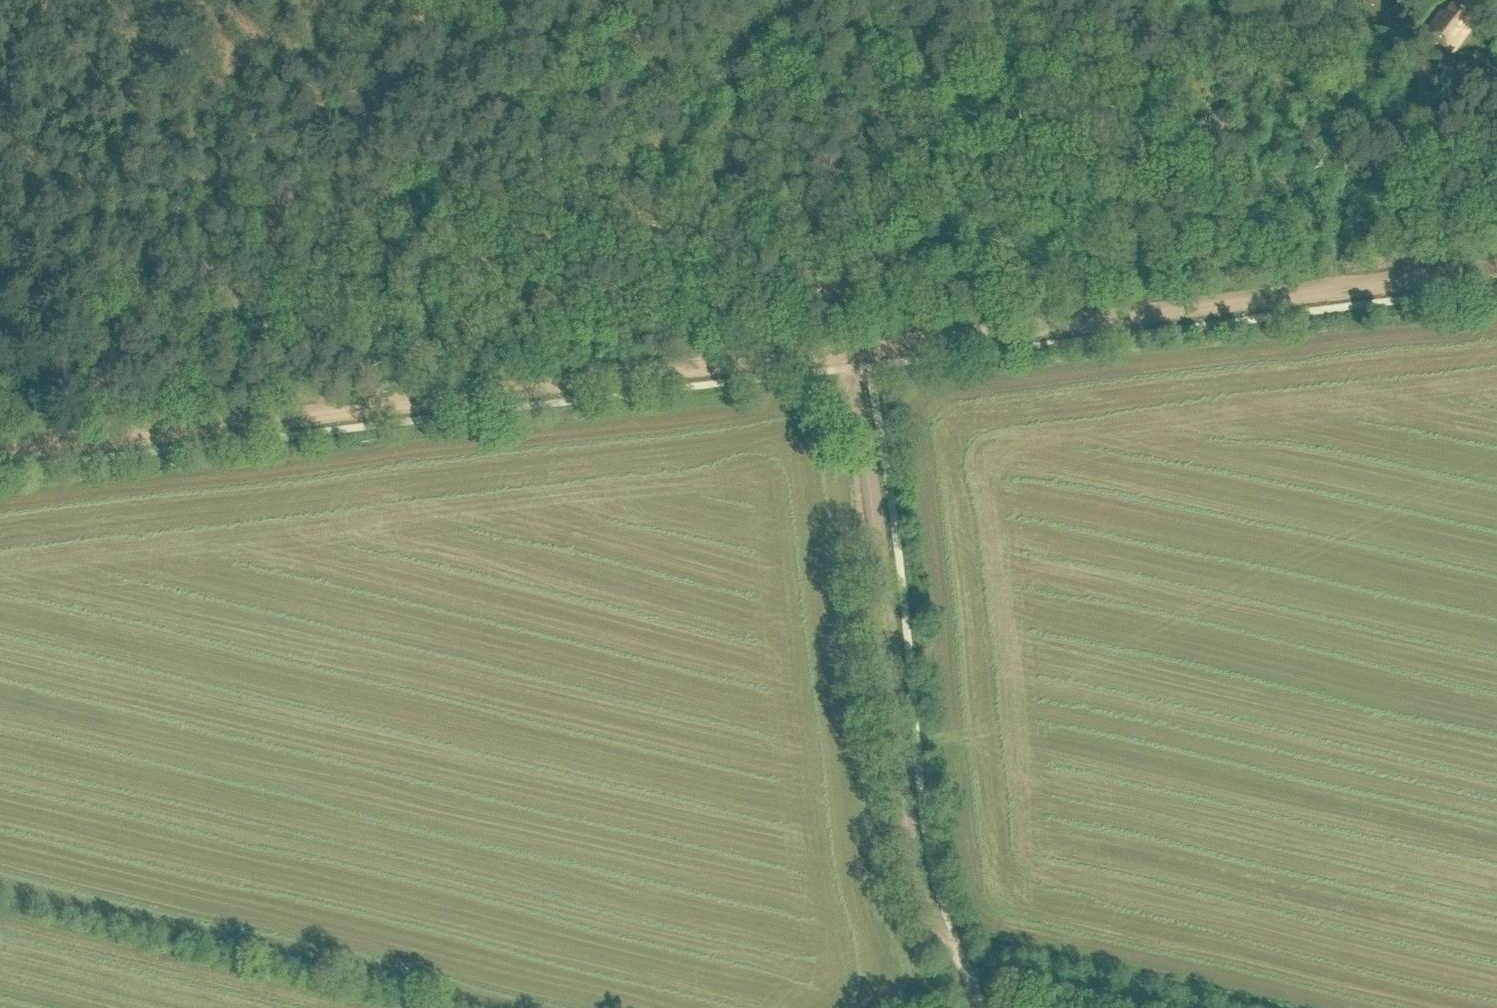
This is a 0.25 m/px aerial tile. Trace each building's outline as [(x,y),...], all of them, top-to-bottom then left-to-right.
[(1465,30),(1472,19),(1454,5),(1441,23),(1438,21),(1427,35),(1452,54),(1468,32),(1465,30)] [(1402,19),(1396,8),(1385,15),(1392,25),(1402,19)] [(1397,38),(1389,41),(1394,51),(1401,47),(1397,38)]
